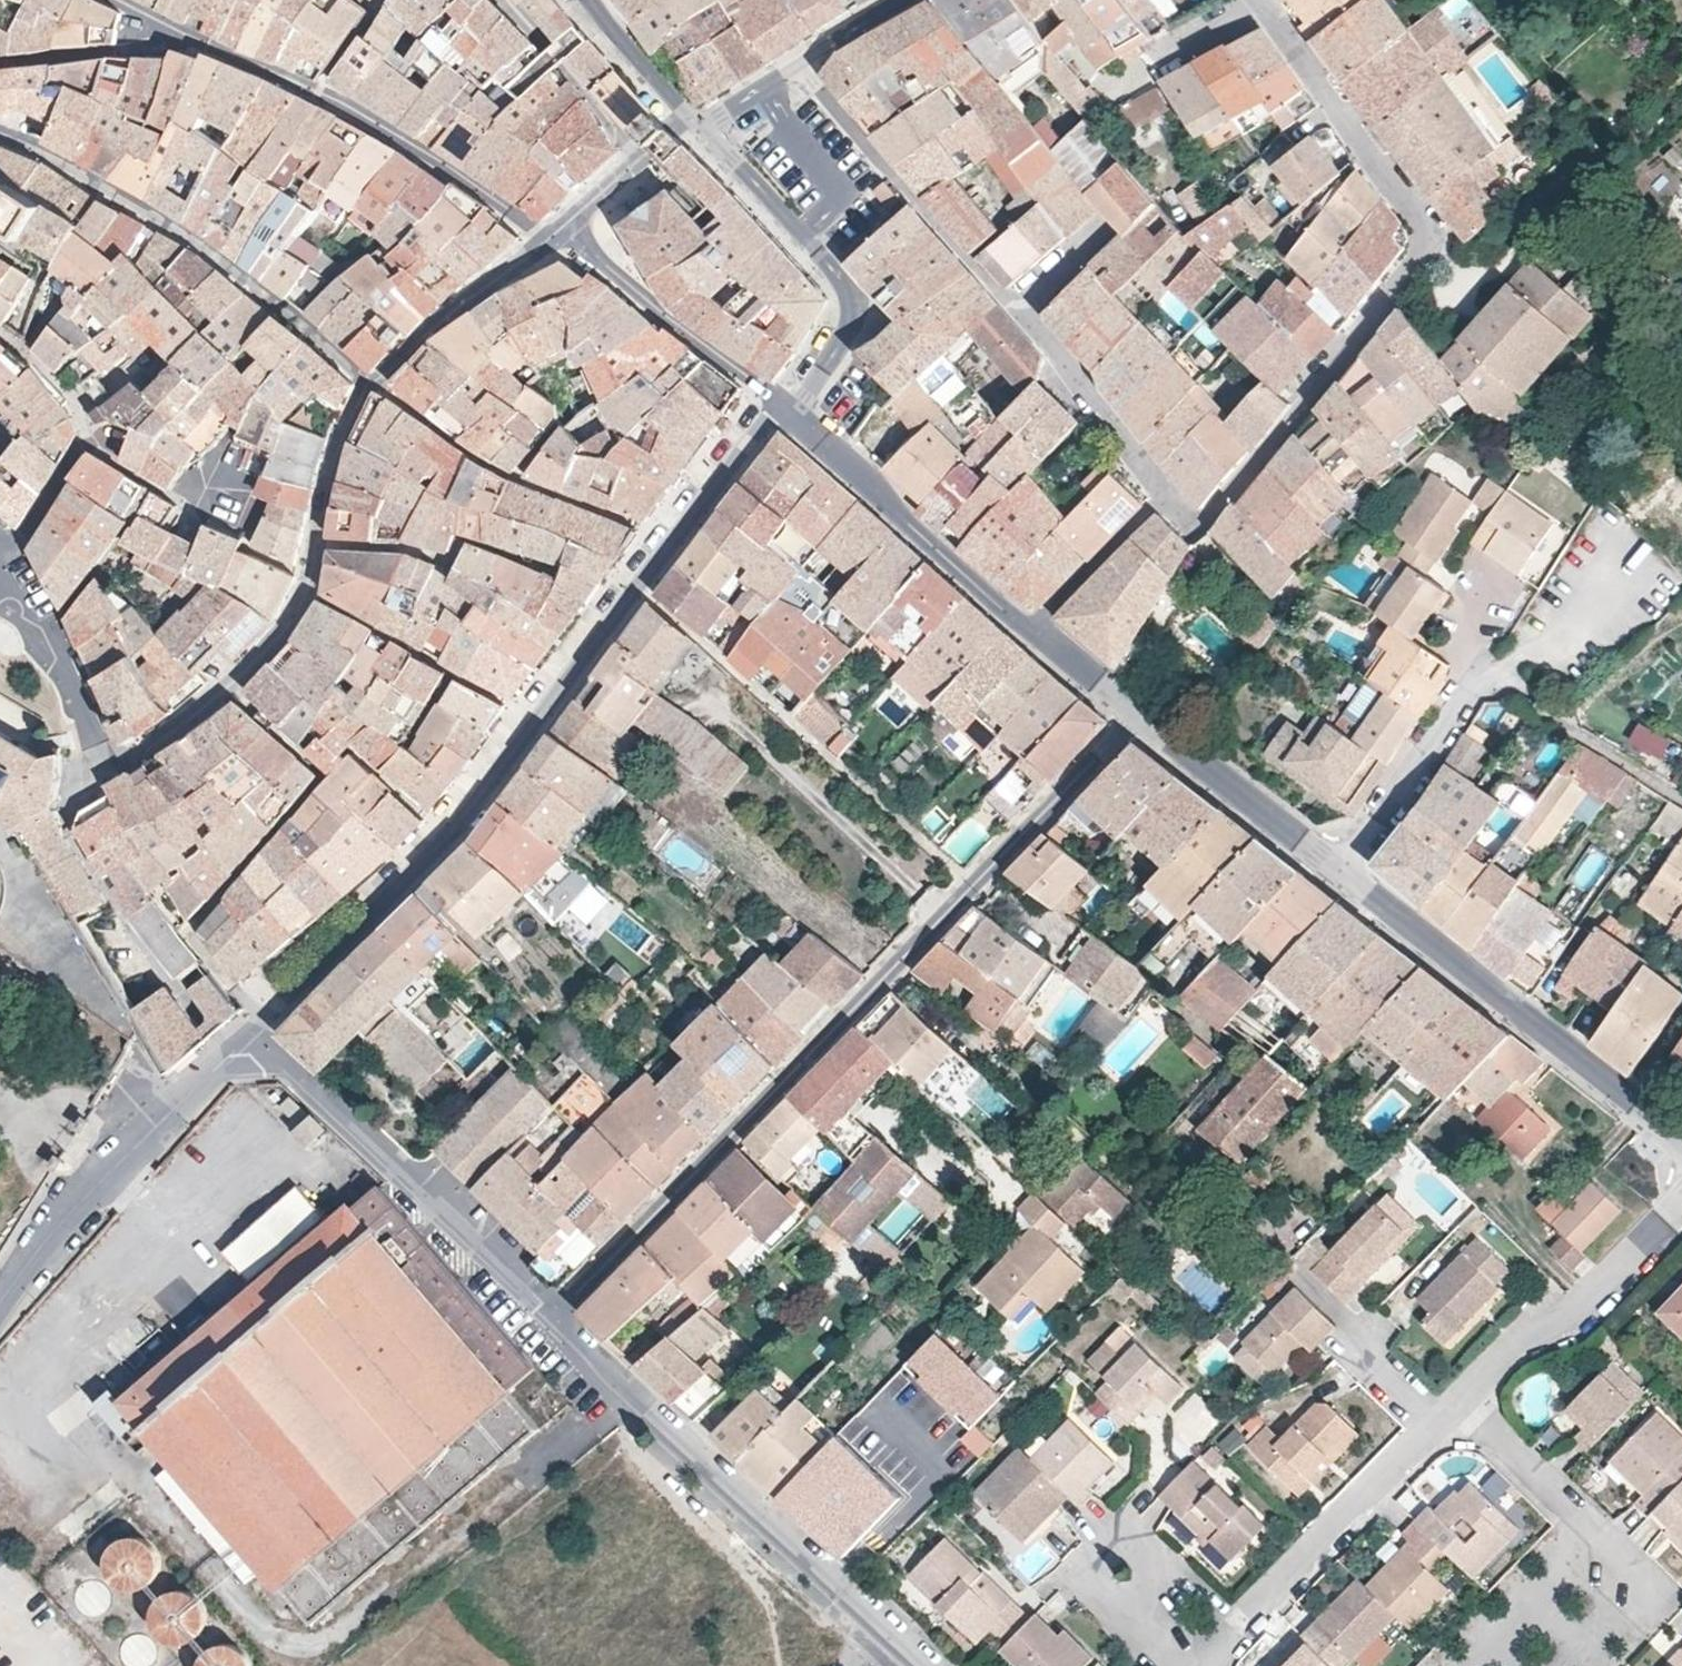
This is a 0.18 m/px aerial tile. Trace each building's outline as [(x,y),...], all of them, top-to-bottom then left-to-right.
[(32,0),(0,0),(0,25),(14,33),(22,17),(32,0)] [(22,17),(40,26),(47,8),(65,16),(73,0),(32,0),(22,17)] [(92,0),(73,0),(65,16),(55,47),(115,44),(122,13),(92,0)] [(169,13),(176,0),(143,0),(169,13)] [(197,0),(176,0),(169,13),(187,23),(197,0)] [(187,23),(206,31),(219,0),(197,0),(187,23)] [(242,0),(219,0),(206,31),(222,39),(242,0)] [(263,5),(253,0),(242,0),(222,39),(240,48),(263,5)] [(289,0),(265,0),(263,5),(240,48),(259,55),(289,0)] [(308,10),(310,11),(317,0),(289,0),(259,55),(280,62),(299,25),(308,10)] [(369,11),(352,0),(317,0),(310,11),(308,10),(299,25),(318,35),(300,71),(319,81),(337,57),(340,53),(369,11)] [(427,0),(395,0),(391,7),(413,27),(423,36),(445,16),(427,0)] [(445,16),(423,36),(426,39),(432,44),(442,54),(490,0),(462,0),(445,16)] [(445,16),(462,0),(427,0),(445,16)] [(491,0),(490,0),(442,54),(452,62),(462,71),(466,67),(507,16),(491,0)] [(554,0),(518,0),(522,4),(525,1),(560,42),(577,26),(554,0)] [(635,23),(672,0),(615,0),(635,23)] [(724,0),(672,0),(635,23),(657,53),(674,73),(677,71),(701,105),(737,83),(695,20),(726,2),(724,0)] [(726,2),(770,63),(818,31),(813,24),(795,0),(724,0),(726,2)] [(813,24),(832,13),(827,6),(836,0),(795,0),(813,24)] [(844,0),(836,0),(827,6),(832,13),(846,4),(844,0)] [(1016,0),(937,0),(1000,78),(1046,44),(1041,36),(1016,0)] [(1031,21),(1055,4),(1060,0),(1016,0),(1031,21)] [(1084,0),(1060,0),(1055,4),(1065,18),(1041,36),(1046,44),(1044,70),(1046,72),(1071,101),(1084,89),(1052,54),(1077,36),(1100,69),(1122,56),(1108,32),(1084,0)] [(1108,32),(1122,56),(1139,46),(1152,39),(1122,0),(1084,0),(1108,32)] [(1152,39),(1173,28),(1152,0),(1122,0),(1152,39)] [(1367,0),(1280,0),(1312,42),(1367,0)] [(1429,0),(1367,0),(1312,42),(1343,82),(1410,32),(1409,30),(1402,21),(1429,0)] [(770,63),(726,2),(695,20),(737,83),(770,63)] [(1067,238),(1099,210),(1100,210),(1067,170),(1042,138),(1035,129),(1011,98),(999,83),(972,53),(931,2),(843,53),(897,118),(954,81),(975,111),(1001,147),(1000,147),(1040,203),(1041,203),(1067,238)] [(851,11),(846,4),(832,13),(836,20),(851,11)] [(413,27),(391,7),(374,34),(368,30),(364,35),(391,55),(397,48),(407,35),(413,27)] [(65,16),(47,8),(40,26),(22,17),(14,33),(0,25),(0,54),(10,53),(29,51),(55,47),(65,16)] [(1467,61),(1431,13),(1409,30),(1410,32),(1343,82),(1378,128),(1466,62),(1467,61)] [(535,44),(507,16),(466,67),(490,88),(498,78),(535,44)] [(300,71),(318,35),(299,25),(280,62),(300,71)] [(568,58),(591,41),(577,26),(560,42),(557,45),(568,58)] [(1287,64),(1261,29),(1226,46),(1255,86),(1287,64)] [(358,96),(391,55),(364,35),(361,38),(330,80),(358,96)] [(391,55),(358,96),(400,123),(437,79),(418,65),(425,55),(445,71),(452,62),(442,54),(432,44),(426,39),(420,47),(407,35),(397,48),(391,55)] [(655,114),(617,71),(591,41),(568,58),(636,136),(655,114)] [(510,89),(545,56),(535,44),(498,78),(510,89)] [(1044,70),(1046,44),(1000,78),(1003,81),(1001,82),(999,83),(1011,98),(1046,72),(1044,70)] [(557,45),(545,56),(557,68),(568,58),(557,45)] [(1255,86),(1226,46),(1197,62),(1243,130),(1274,113),(1266,102),(1255,86)] [(180,108),(201,61),(177,53),(171,55),(169,61),(159,101),(180,108)] [(897,118),(843,53),(824,77),(872,135),(897,118)] [(204,111),(225,64),(203,55),(201,61),(180,108),(174,121),(196,131),(197,132),(205,119),(208,113),(204,111)] [(557,68),(545,56),(510,89),(522,101),(557,68)] [(110,104),(100,100),(108,58),(56,65),(55,86),(69,87),(54,121),(46,142),(82,161),(99,128),(110,104)] [(123,112),(136,59),(108,58),(100,100),(110,104),(123,112)] [(159,101),(169,61),(136,59),(123,112),(154,124),(159,101)] [(452,105),(473,80),(462,71),(452,62),(445,71),(437,79),(400,123),(420,136),(452,105)] [(1243,130),(1197,62),(1162,82),(1160,83),(1208,154),(1245,133),(1243,130)] [(1431,198),(1496,150),(1472,118),(1488,106),(1463,72),(1470,68),(1466,62),(1378,128),(1431,198)] [(226,149),(266,80),(225,64),(204,111),(208,113),(205,119),(197,132),(226,149)] [(1287,64),(1255,86),(1266,102),(1274,113),(1285,130),(1318,107),(1287,64)] [(56,65),(31,68),(9,70),(11,87),(55,86),(56,65)] [(520,134),(572,86),(557,68),(522,101),(505,120),(520,134)] [(505,120),(522,101),(510,89),(498,78),(490,88),(486,91),(437,147),(467,168),(505,120)] [(276,135),(299,97),(266,80),(226,149),(253,168),(276,135)] [(437,147),(486,91),(473,80),(452,105),(420,136),(437,147)] [(1557,98),(1542,81),(1542,80),(1529,91),(1546,109),(1557,98)] [(898,166),(975,111),(954,81),(897,118),(872,135),(898,166)] [(1136,126),(1170,110),(1157,84),(1124,100),(1136,126)] [(69,87),(55,86),(11,87),(23,106),(54,121),(69,87)] [(562,158),(601,124),(584,100),(572,86),(520,134),(539,152),(548,143),(562,158)] [(294,147),(320,108),(299,97),(276,135),(253,168),(270,181),(288,191),(302,172),(311,159),(294,147)] [(197,132),(196,131),(174,121),(180,108),(159,101),(154,124),(141,155),(136,152),(115,178),(149,197),(168,162),(174,165),(197,132)] [(141,155),(154,124),(123,112),(110,104),(99,128),(82,161),(99,169),(115,178),(136,152),(141,155)] [(1512,138),(1488,106),(1472,118),(1496,150),(1512,138)] [(311,159),(341,119),(320,108),(294,147),(311,159)] [(955,178),(987,156),(1000,147),(1001,147),(975,111),(898,166),(925,198),(955,178)] [(677,138),(655,114),(636,136),(657,157),(659,155),(661,153),(677,138)] [(1157,203),(1121,162),(1086,118),(1064,139),(1053,127),(1042,138),(1067,170),(1100,210),(1099,210),(1123,234),(1124,235),(1157,203)] [(371,136),(341,119),(311,159),(302,172),(332,191),(371,136)] [(539,152),(520,134),(505,120),(467,168),(504,193),(539,152)] [(1053,127),(1045,120),(1035,129),(1042,138),(1053,127)] [(583,182),(618,151),(601,124),(562,158),(583,182)] [(187,222),(226,149),(197,132),(174,165),(168,162),(149,197),(187,222)] [(1343,173),(1312,135),(1299,146),(1274,167),(1286,181),(1305,204),(1343,173)] [(357,211),(400,151),(371,136),(332,191),(331,192),(357,211)] [(733,193),(686,146),(677,138),(661,153),(712,204),(717,209),(733,193)] [(1502,213),(1481,189),(1501,175),(1495,167),(1502,162),(1504,164),(1522,151),(1512,138),(1496,150),(1431,198),(1468,242),(1502,213)] [(575,190),(551,171),(562,158),(548,143),(539,152),(504,193),(532,212),(533,213),(533,214),(533,215),(533,216),(534,217),(535,218),(536,218),(537,219),(538,219),(540,219),(541,219),(542,219),(575,190)] [(44,164),(0,146),(0,195),(9,181),(25,192),(44,164)] [(1040,203),(1000,147),(987,156),(1019,201),(1009,207),(1020,221),(1040,204),(1039,203),(1040,203)] [(208,236),(253,168),(226,149),(187,222),(208,236)] [(378,232),(425,169),(400,151),(357,211),(353,217),(376,235),(378,232)] [(712,204),(661,153),(659,155),(657,157),(682,183),(707,208),(712,204)] [(583,182),(562,158),(551,171),(575,190),(583,182)] [(100,203),(97,201),(44,164),(25,192),(9,181),(0,195),(0,206),(4,208),(23,219),(9,244),(53,273),(60,261),(77,234),(83,225),(100,203)] [(1342,254),(1384,202),(1353,165),(1352,165),(1343,173),(1305,204),(1297,210),(1285,220),(1305,235),(1287,257),(1317,286),(1342,254)] [(225,249),(270,181),(253,168),(208,236),(225,249)] [(422,223),(451,188),(450,187),(425,169),(378,232),(390,243),(397,249),(401,245),(407,240),(422,223)] [(271,245),(305,200),(320,210),(331,192),(332,191),(302,172),(288,191),(262,227),(243,262),(253,270),(271,245)] [(1000,230),(955,178),(925,198),(972,253),(1000,230)] [(904,198),(888,179),(874,190),(890,209),(904,198)] [(262,227),(288,191),(270,181),(225,249),(243,262),(262,227)] [(1305,204),(1286,181),(1278,187),(1297,210),(1305,204)] [(449,248),(457,240),(477,223),(493,233),(503,223),(489,211),(491,208),(453,182),(450,187),(451,188),(422,223),(449,248)] [(696,219),(671,190),(667,193),(621,227),(627,237),(652,276),(653,279),(680,261),(683,266),(708,251),(718,243),(713,237),(708,233),(696,219)] [(715,298),(775,239),(733,193),(717,209),(712,204),(707,208),(705,211),(717,224),(708,233),(713,237),(718,243),(708,251),(683,266),(695,286),(715,298)] [(1285,220),(1264,198),(1253,208),(1242,196),(1241,198),(1230,206),(1249,225),(1260,238),(1262,238),(1262,240),(1285,220)] [(321,251),(318,248),(300,237),(320,210),(305,200),(271,245),(253,270),(288,298),(321,251)] [(1377,283),(1404,249),(1406,242),(1406,236),(1404,228),(1399,220),(1384,202),(1342,254),(1377,283)] [(122,214),(100,203),(83,225),(77,234),(97,249),(122,214)] [(1041,203),(1040,203),(1040,204),(1020,221),(977,258),(1003,286),(1010,287),(1067,238),(1041,203)] [(1117,295),(1181,232),(1157,203),(1124,235),(1123,234),(1091,267),(1043,315),(1069,342),(1117,295)] [(864,284),(929,225),(910,205),(873,239),(867,233),(843,254),(840,256),(864,284)] [(1249,225),(1230,206),(1185,237),(1201,255),(1204,252),(1211,259),(1237,236),(1249,225)] [(148,227),(122,214),(97,249),(120,268),(130,259),(157,289),(188,249),(158,233),(147,250),(136,245),(148,227)] [(486,267),(457,240),(449,248),(422,223),(407,240),(401,245),(418,263),(412,269),(444,301),(465,283),(486,267)] [(501,254),(520,237),(503,223),(493,233),(477,223),(457,240),(486,267),(501,254)] [(970,273),(929,225),(864,284),(901,320),(903,321),(970,273)] [(1260,238),(1249,225),(1237,236),(1248,249),(1260,238)] [(158,233),(148,227),(136,245),(147,250),(158,233)] [(1142,322),(1171,289),(1201,255),(1185,237),(1181,232),(1117,295),(1069,342),(1098,372),(1142,322)] [(120,268),(97,249),(77,234),(53,273),(49,279),(47,282),(60,290),(69,278),(78,284),(93,296),(105,284),(120,268)] [(775,304),(808,276),(775,239),(715,298),(734,310),(755,324),(775,304)] [(444,301),(412,269),(418,263),(401,245),(397,249),(390,243),(374,255),(401,283),(400,294),(425,319),(444,301)] [(203,288),(220,272),(199,255),(188,249),(157,289),(176,312),(203,288)] [(300,308),(327,280),(326,279),(339,265),(323,251),(321,251),(288,298),(300,308)] [(1213,287),(1226,273),(1211,259),(1204,252),(1201,255),(1171,289),(1192,310),(1205,296),(1213,287)] [(1351,315),(1377,283),(1342,254),(1317,286),(1313,290),(1299,277),(1291,286),(1265,312),(1312,358),(1351,315)] [(18,266),(14,264),(2,256),(0,255),(0,289),(18,266)] [(401,283),(374,255),(346,277),(360,290),(385,313),(410,335),(425,319),(400,294),(401,283)] [(130,259),(120,268),(105,284),(93,296),(78,284),(69,296),(74,308),(59,319),(87,346),(133,314),(157,289),(130,259)] [(715,298),(695,286),(683,266),(680,261),(653,279),(661,293),(666,300),(670,306),(677,312),(692,323),(712,338),(734,310),(715,298)] [(1443,362),(1442,363),(1462,389),(1480,412),(1503,418),(1594,315),(1607,300),(1578,274),(1564,289),(1532,261),(1443,362)] [(563,297),(593,282),(588,279),(564,262),(527,281),(549,326),(571,317),(563,297)] [(34,278),(18,266),(0,289),(0,323),(4,326),(34,278)] [(174,361),(246,295),(220,272),(203,288),(176,312),(181,318),(155,341),(157,344),(169,356),(174,361)] [(945,354),(972,330),(999,306),(970,273),(903,321),(901,320),(883,338),(858,353),(901,394),(919,376),(948,414),(973,449),(1000,420),(945,354)] [(1251,297),(1226,273),(1213,287),(1225,299),(1218,307),(1205,296),(1192,310),(1202,320),(1215,333),(1251,297)] [(588,315),(613,289),(592,274),(588,279),(593,282),(563,297),(571,317),(575,325),(588,315)] [(799,352),(830,301),(808,276),(775,304),(755,324),(770,333),(799,352)] [(324,328),(360,290),(346,277),(334,289),(308,314),(324,328)] [(78,284),(69,278),(60,290),(69,296),(78,284)] [(1265,312),(1291,286),(1284,279),(1259,305),(1265,312)] [(559,344),(549,326),(527,281),(500,296),(517,331),(536,366),(554,354),(551,347),(559,344)] [(176,312),(157,289),(133,314),(151,337),(155,341),(181,318),(176,312)] [(574,351),(633,306),(613,289),(588,315),(575,325),(571,317),(549,326),(559,344),(551,347),(554,354),(558,363),(560,369),(583,366),(574,351)] [(349,350),(385,313),(360,290),(324,328),(349,350)] [(204,391),(275,318),(246,295),(174,361),(204,391)] [(517,331),(500,296),(476,311),(501,345),(517,331)] [(1259,305),(1251,297),(1215,333),(1232,349),(1265,382),(1251,397),(1277,421),(1290,404),(1279,393),(1312,358),(1265,312),(1259,305)] [(588,363),(654,326),(633,306),(574,351),(583,366),(588,363)] [(1044,358),(999,306),(972,330),(1026,393),(1038,381),(1039,383),(1044,358)] [(1443,362),(1401,308),(1382,332),(1439,406),(1462,389),(1442,363),(1443,362)] [(770,333),(755,324),(734,310),(712,338),(713,338),(748,364),(770,333)] [(536,366),(517,331),(501,345),(476,311),(456,325),(452,328),(441,335),(433,342),(460,364),(494,390),(513,405),(532,384),(540,375),(536,366)] [(395,352),(410,335),(385,313),(349,350),(372,372),(379,367),(395,352)] [(151,337),(133,314),(87,346),(81,350),(87,355),(102,371),(116,362),(133,349),(137,355),(142,351),(139,346),(151,337)] [(306,343),(275,318),(204,391),(191,405),(207,420),(225,404),(248,422),(266,398),(283,375),(306,343)] [(87,346),(59,319),(35,348),(46,357),(57,367),(81,350),(87,346)] [(1120,409),(1172,354),(1142,322),(1098,372),(1104,389),(1120,409)] [(662,383),(693,349),(671,332),(654,326),(588,363),(604,399),(622,387),(628,384),(648,369),(662,383)] [(1439,406),(1382,332),(1363,356),(1413,424),(1439,406)] [(799,352),(770,333),(748,364),(775,381),(799,352)] [(155,341),(151,337),(139,346),(142,351),(155,341)] [(0,342),(0,396),(33,369),(0,342)] [(460,364),(433,342),(431,343),(413,362),(447,391),(471,412),(480,404),(494,390),(460,364)] [(354,384),(306,343),(283,375),(318,408),(328,418),(335,422),(340,407),(354,384)] [(675,396),(708,361),(693,349),(662,383),(675,396)] [(102,371),(87,355),(81,350),(57,367),(62,372),(67,368),(79,384),(84,381),(86,384),(95,376),(102,371)] [(558,363),(554,354),(536,366),(540,375),(558,363)] [(1191,392),(1200,384),(1172,354),(1120,409),(1146,442),(1191,392)] [(204,391),(174,361),(169,356),(157,371),(165,378),(191,405),(204,391)] [(1413,424),(1363,356),(1341,383),(1392,445),(1415,427),(1413,424)] [(694,455),(744,389),(708,361),(675,396),(662,383),(648,369),(628,384),(622,387),(651,417),(694,455)] [(429,414),(447,391),(413,362),(409,367),(392,383),(429,414)] [(64,405),(33,369),(0,396),(0,399),(13,411),(31,429),(64,405)] [(283,375),(266,398),(288,426),(328,439),(335,422),(328,418),(318,408),(283,375)] [(105,387),(95,376),(86,384),(95,396),(105,387)] [(948,414),(919,376),(901,394),(885,411),(884,413),(893,423),(901,416),(917,439),(932,424),(935,427),(948,414)] [(148,394),(175,421),(191,405),(165,378),(148,394)] [(1055,398),(1039,383),(1038,381),(1026,393),(1000,420),(973,449),(969,453),(987,468),(1055,398)] [(148,394),(136,382),(115,398),(103,407),(97,412),(94,416),(93,418),(99,426),(105,425),(119,424),(132,429),(160,436),(175,421),(148,394)] [(1403,458),(1392,445),(1341,383),(1317,412),(1371,478),(1403,458)] [(557,420),(558,404),(532,384),(513,405),(520,410),(549,431),(557,420)] [(1251,450),(1228,422),(1232,417),(1200,384),(1191,392),(1212,415),(1163,464),(1198,508),(1199,508),(1201,508),(1202,508),(1251,450)] [(607,457),(628,466),(672,484),(694,455),(651,417),(622,387),(604,399),(593,406),(608,430),(583,444),(582,454),(607,457)] [(505,429),(520,410),(513,405),(494,390),(480,404),(492,416),(461,439),(483,454),(505,429)] [(418,417),(379,391),(375,393),(352,442),(403,467),(430,427),(416,419),(418,417)] [(461,439),(492,416),(480,404),(471,412),(447,391),(429,414),(461,439)] [(1163,464),(1212,415),(1191,392),(1146,442),(1163,464)] [(1252,452),(1277,421),(1251,397),(1232,417),(1228,422),(1251,450),(1252,452)] [(318,464),(328,439),(288,426),(266,398),(248,422),(244,428),(243,427),(237,439),(252,445),(273,454),(265,474),(312,487),(318,464)] [(1080,422),(1055,398),(987,468),(993,474),(1014,492),(1038,467),(1080,423),(1080,422)] [(7,456),(19,441),(14,430),(3,419),(10,409),(0,399),(0,455),(7,456)] [(222,438),(230,428),(233,422),(243,427),(244,428),(248,422),(225,404),(207,420),(191,405),(175,421),(204,454),(222,438)] [(60,463),(78,431),(64,405),(31,429),(28,433),(44,447),(60,463)] [(533,450),(549,431),(520,410),(505,429),(533,450)] [(1371,478),(1317,412),(1298,436),(1351,496),(1371,478)] [(962,461),(969,453),(973,449),(948,414),(935,427),(932,424),(917,439),(887,468),(925,502),(926,503),(962,461)] [(204,454),(175,421),(160,436),(156,446),(184,470),(185,467),(188,469),(190,466),(204,454)] [(583,444),(567,426),(565,428),(558,437),(582,454),(583,444)] [(452,443),(430,427),(403,467),(426,483),(432,473),(452,443)] [(156,446),(160,436),(132,429),(128,443),(121,458),(145,472),(156,446)] [(513,471),(533,450),(505,429),(483,454),(496,461),(513,471)] [(41,491),(60,463),(44,447),(28,433),(6,461),(36,487),(41,491)] [(859,503),(782,435),(757,467),(803,502),(789,519),(769,546),(802,572),(804,569),(805,568),(859,503)] [(1351,496),(1298,436),(1270,469),(1320,526),(1336,511),(1351,496)] [(574,471),(582,454),(558,437),(545,452),(574,471)] [(426,483),(403,467),(352,442),(351,445),(342,483),(420,509),(433,487),(426,483)] [(472,459),(452,443),(432,473),(439,477),(433,487),(453,500),(472,459)] [(273,454),(252,445),(250,450),(263,455),(265,460),(260,472),(265,474),(273,454)] [(1538,472),(1551,455),(1538,445),(1525,464),(1538,472)] [(172,489),(184,470),(156,446),(145,472),(172,489)] [(126,519),(146,486),(90,452),(70,480),(126,519)] [(564,490),(574,471),(545,452),(527,475),(564,490)] [(589,499),(607,457),(582,454),(574,471),(564,490),(589,499)] [(672,484),(628,466),(607,457),(589,499),(646,521),(672,484)] [(476,509),(490,469),(472,459),(453,500),(468,506),(476,509)] [(41,491),(36,487),(6,461),(0,468),(0,521),(8,528),(13,525),(19,528),(41,491)] [(949,523),(987,481),(962,461),(926,503),(925,502),(918,510),(942,531),(949,523)] [(1086,561),(1143,503),(1103,464),(1084,483),(1095,493),(1076,513),(1058,531),(1086,561)] [(789,519),(803,502),(757,467),(724,511),(769,548),(769,546),(789,519)] [(1058,531),(1076,513),(1066,501),(1038,467),(1014,492),(998,509),(969,541),(962,549),(961,550),(1006,585),(1058,531)] [(497,514),(512,480),(490,469),(476,509),(486,511),(497,514)] [(1320,526),(1270,469),(1239,509),(1291,565),(1325,531),(1320,526)] [(1456,528),(1473,503),(1474,501),(1473,501),(1433,473),(1393,532),(1408,542),(1398,557),(1425,577),(1436,561),(1437,562),(1460,531),(1456,528)] [(312,487),(265,474),(263,480),(258,493),(275,499),(308,511),(312,487)] [(1014,492),(993,474),(987,481),(949,523),(969,541),(998,509),(1014,492)] [(1506,492),(1488,479),(1473,501),(1474,501),(1473,503),(1490,514),(1506,492)] [(126,519),(70,480),(68,483),(74,487),(52,521),(98,563),(129,522),(126,519)] [(525,520),(538,492),(512,480),(497,514),(513,518),(525,520)] [(1595,506),(1602,495),(1585,481),(1577,492),(1595,506)] [(420,509),(342,483),(336,507),(356,510),(377,515),(411,526),(420,509)] [(1076,513),(1095,493),(1084,483),(1066,501),(1076,513)] [(155,492),(146,486),(126,519),(129,522),(134,525),(155,492)] [(464,533),(468,506),(453,500),(433,487),(420,509),(411,526),(404,541),(406,541),(451,551),(455,541),(460,532),(464,533)] [(171,533),(163,528),(178,505),(156,493),(155,492),(134,525),(123,544),(155,560),(159,562),(176,535),(171,533)] [(548,530),(558,500),(538,492),(525,520),(531,522),(548,530)] [(1519,575),(1553,525),(1506,492),(1490,514),(1471,543),(1485,552),(1485,551),(1519,575)] [(295,565),(308,511),(275,499),(270,516),(254,547),(295,565)] [(618,559),(638,531),(606,517),(586,510),(573,506),(558,500),(548,530),(618,559)] [(839,598),(894,535),(859,503),(805,568),(839,598)] [(1291,565),(1239,509),(1233,503),(1212,529),(1213,530),(1213,531),(1276,597),(1298,572),(1291,565)] [(486,511),(476,509),(468,506),(464,533),(471,536),(486,541),(486,511)] [(411,526),(377,515),(356,510),(336,507),(331,538),(404,541),(411,526)] [(486,541),(497,544),(498,536),(507,539),(513,518),(497,514),(486,511),(486,541)] [(779,600),(802,572),(769,546),(769,548),(724,511),(706,532),(723,548),(751,570),(743,580),(746,582),(730,603),(757,623),(758,623),(776,598),(779,600)] [(1347,521),(1336,511),(1320,526),(1325,531),(1330,537),(1347,521)] [(1191,546),(1159,514),(1133,541),(1172,577),(1191,546)] [(525,520),(513,518),(507,539),(498,536),(497,544),(506,546),(518,550),(522,552),(531,522),(525,520)] [(64,608),(98,563),(52,521),(32,551),(64,608)] [(618,559),(548,530),(531,522),(522,552),(548,559),(565,565),(566,564),(602,582),(618,559)] [(969,541),(949,523),(942,531),(962,549),(969,541)] [(1058,531),(1006,585),(1034,608),(1036,609),(1038,609),(1040,609),(1041,608),(1086,561),(1058,531)] [(743,580),(751,570),(723,548),(706,532),(681,566),(730,603),(746,582),(743,580)] [(239,550),(204,534),(201,541),(200,543),(176,535),(159,562),(185,575),(211,585),(222,588),(239,550)] [(872,628),(928,565),(894,535),(839,598),(819,621),(852,650),(872,628)] [(1118,670),(1172,577),(1133,541),(1104,569),(1057,618),(1118,670)] [(501,556),(470,544),(458,568),(493,587),(508,558),(501,556)] [(518,550),(506,546),(503,551),(510,553),(516,555),(518,550)] [(296,576),(239,550),(222,588),(231,591),(274,621),(296,576)] [(397,585),(408,556),(332,551),(331,562),(397,585)] [(1425,577),(1398,557),(1389,552),(1379,565),(1389,573),(1366,606),(1393,625),(1405,633),(1413,639),(1423,626),(1447,591),(1425,577)] [(419,614),(426,591),(438,570),(438,566),(429,562),(417,557),(408,556),(397,585),(390,603),(418,616),(419,614)] [(536,570),(513,561),(508,558),(493,587),(530,609),(547,573),(536,570)] [(185,575),(159,562),(155,560),(148,569),(175,587),(185,575)] [(397,585),(331,562),(325,593),(340,602),(380,624),(390,603),(397,585)] [(577,616),(602,582),(566,564),(565,565),(560,580),(550,574),(547,573),(530,609),(566,632),(577,616)] [(909,660),(967,600),(928,565),(872,628),(909,660)] [(730,603),(681,566),(658,596),(705,636),(720,617),(730,603)] [(493,587),(458,568),(452,579),(452,581),(464,588),(552,649),(566,632),(530,609),(493,587)] [(802,572),(779,600),(808,612),(819,621),(839,598),(805,568),(804,569),(802,572)] [(444,659),(470,617),(452,606),(464,588),(452,581),(452,579),(438,570),(426,591),(419,614),(441,624),(425,648),(444,659)] [(1298,572),(1276,597),(1290,612),(1311,585),(1298,572)] [(211,585),(185,575),(175,587),(195,602),(211,585)] [(136,607),(99,579),(69,618),(82,647),(118,623),(136,607)] [(211,585),(195,602),(187,610),(183,608),(159,633),(160,635),(198,674),(221,650),(232,661),(274,621),(231,591),(222,588),(211,585)] [(552,649),(464,588),(452,606),(470,617),(491,633),(537,667),(552,649)] [(808,612),(779,600),(776,598),(758,623),(757,623),(730,658),(794,716),(817,691),(852,650),(819,621),(808,612)] [(944,693),(1005,633),(967,600),(909,660),(944,693)] [(375,631),(336,611),(319,602),(294,640),(348,674),(366,689),(374,696),(388,676),(378,669),(393,642),(375,631)] [(425,648),(441,624),(419,614),(418,616),(390,603),(380,624),(408,638),(425,648)] [(650,691),(690,636),(651,603),(602,669),(643,700),(650,691)] [(730,658),(757,623),(730,603),(720,617),(734,627),(718,648),(730,658)] [(159,633),(136,607),(118,623),(82,647),(96,677),(133,657),(160,635),(159,633)] [(466,673),(491,633),(470,617),(444,659),(466,673)] [(1371,681),(1405,633),(1393,625),(1359,673),(1371,681)] [(1445,641),(1423,626),(1413,639),(1436,655),(1445,641)] [(513,697),(537,667),(491,633),(466,673),(488,684),(513,697)] [(977,713),(1029,655),(1005,633),(944,693),(935,703),(983,751),(1000,733),(977,713)] [(1436,655),(1413,639),(1405,633),(1371,681),(1374,683),(1376,684),(1388,692),(1421,716),(1445,682),(1450,665),(1436,655)] [(198,674),(160,635),(133,657),(156,694),(173,711),(207,682),(198,674)] [(659,697),(698,643),(690,636),(650,691),(657,695),(659,697)] [(348,674),(294,640),(272,664),(326,710),(302,742),(309,749),(323,738),(337,726),(352,709),(354,706),(360,698),(341,683),(348,674)] [(397,683),(416,654),(393,642),(378,669),(388,676),(397,683)] [(429,703),(448,672),(416,654),(397,683),(429,703)] [(1000,733),(1054,677),(1029,655),(977,713),(1000,733)] [(173,711),(156,694),(133,657),(96,677),(104,695),(109,708),(117,723),(115,725),(125,741),(130,742),(173,711)] [(326,710),(272,664),(247,692),(265,708),(279,720),(302,742),(326,710)] [(636,723),(657,695),(650,691),(643,700),(602,669),(578,700),(626,736),(630,731),(636,723)] [(397,683),(388,676),(374,696),(416,724),(429,703),(397,683)] [(1028,757),(1083,701),(1054,677),(983,751),(972,763),(971,763),(986,778),(1016,747),(1027,756),(1028,757)] [(504,704),(458,679),(444,702),(488,733),(505,707),(504,704)] [(1354,741),(1388,692),(1376,684),(1374,683),(1341,731),(1354,741)] [(416,724),(374,696),(366,689),(360,698),(354,706),(373,719),(402,744),(403,742),(416,724)] [(802,724),(825,699),(817,691),(794,716),(802,724)] [(1421,716),(1388,692),(1354,741),(1388,764),(1421,716)] [(671,751),(696,721),(659,697),(657,695),(636,723),(671,751)] [(850,723),(825,699),(802,724),(827,747),(848,725),(850,723)] [(630,731),(626,736),(578,700),(554,733),(617,778),(645,743),(630,731)] [(1024,810),(1109,722),(1083,701),(1028,757),(1027,756),(998,787),(1024,810)] [(488,733),(444,702),(423,735),(422,736),(444,751),(449,745),(470,760),(488,733)] [(268,731),(254,718),(236,703),(215,719),(242,750),(248,755),(268,731)] [(353,741),(373,719),(354,706),(352,709),(337,726),(323,738),(342,754),(353,741)] [(1349,718),(1331,706),(1323,719),(1341,731),(1349,718)] [(1353,815),(1388,764),(1354,741),(1341,731),(1323,719),(1318,716),(1306,735),(1287,721),(1265,753),(1314,787),(1317,782),(1325,788),(1322,792),(1321,793),(1353,815)] [(298,800),(278,782),(273,778),(248,755),(242,750),(215,719),(192,736),(163,755),(206,790),(196,796),(221,828),(212,837),(234,873),(296,803),(298,800)] [(384,769),(406,745),(403,742),(402,744),(373,719),(353,741),(384,769)] [(750,768),(696,721),(671,751),(726,797),(750,768)] [(839,757),(859,735),(848,725),(827,747),(839,757)] [(0,730),(0,874),(2,878),(3,883),(3,892),(3,899),(0,908),(0,909),(0,946),(133,1041),(141,1029),(163,1065),(162,1071),(162,1075),(171,1072),(175,1068),(138,1009),(99,946),(84,921),(52,870),(42,853),(24,828),(56,810),(55,808),(57,801),(61,777),(61,754),(46,758),(0,730)] [(278,782),(300,758),(268,731),(248,755),(273,778),(278,782)] [(617,778),(554,733),(530,766),(589,812),(617,778)] [(1489,748),(1465,733),(1424,796),(1406,822),(1405,823),(1435,845),(1477,787),(1468,781),(1489,748)] [(864,779),(884,757),(859,735),(839,757),(864,779)] [(470,760),(449,745),(444,751),(422,736),(413,750),(412,751),(431,767),(451,784),(470,760)] [(342,754),(323,738),(309,749),(330,767),(342,754)] [(1129,828),(1179,776),(1135,742),(1081,799),(1112,829),(1121,837),(1129,828)] [(1540,856),(1588,792),(1605,805),(1608,801),(1628,774),(1579,744),(1526,818),(1518,829),(1514,834),(1512,836),(1540,856)] [(451,784),(431,767),(412,751),(413,750),(409,747),(406,745),(384,769),(431,812),(451,784)] [(347,800),(375,773),(354,754),(348,760),(335,774),(318,793),(354,824),(364,816),(347,800)] [(319,775),(300,758),(278,782),(298,800),(319,775)] [(169,872),(169,873),(207,849),(181,805),(148,764),(132,773),(171,839),(156,849),(169,872)] [(589,812),(530,766),(502,802),(560,848),(589,812)] [(171,839),(132,773),(108,787),(147,853),(156,849),(171,839)] [(425,821),(375,773),(347,800),(364,816),(398,848),(425,821)] [(1620,810),(1640,782),(1628,774),(1608,801),(1620,810)] [(1168,867),(1222,810),(1179,776),(1129,828),(1144,843),(1140,847),(1145,853),(1149,848),(1168,867)] [(604,824),(632,789),(617,778),(589,812),(604,824)] [(1317,782),(1314,787),(1322,792),(1325,788),(1317,782)] [(147,853),(108,787),(101,794),(104,800),(84,810),(80,815),(76,823),(77,830),(78,833),(105,875),(132,862),(147,853)] [(1024,810),(998,787),(989,797),(1014,820),(1024,810)] [(1500,802),(1477,787),(1435,845),(1437,846),(1443,843),(1460,856),(1464,849),(1475,835),(1492,813),(1500,802)] [(354,824),(318,793),(296,819),(327,848),(354,824)] [(234,873),(212,837),(221,828),(196,796),(181,805),(207,849),(169,873),(174,882),(187,871),(209,899),(234,873)] [(1112,829),(1081,799),(1072,807),(1099,833),(1112,829)] [(1670,800),(1657,819),(1681,835),(1681,808),(1670,800)] [(568,854),(560,848),(502,802),(473,842),(526,893),(556,924),(597,880),(573,860),(567,855),(568,854)] [(66,837),(56,810),(24,828),(42,853),(52,870),(77,855),(66,837)] [(1198,904),(1260,840),(1222,810),(1168,867),(1150,886),(1184,919),(1198,904)] [(573,860),(604,824),(589,812),(560,848),(568,854),(567,855),(573,860)] [(398,848),(364,816),(354,824),(327,848),(321,853),(353,888),(398,848)] [(321,853),(327,848),(296,819),(285,831),(314,859),(321,853)] [(1405,823),(1372,866),(1422,907),(1460,856),(1443,843),(1437,846),(1435,845),(1405,823)] [(353,888),(321,853),(314,859),(285,831),(266,851),(321,916),(353,888)] [(1043,852),(1055,841),(1046,834),(1035,846),(1043,852)] [(1490,867),(1501,853),(1475,835),(1464,849),(1490,867)] [(1490,867),(1447,928),(1474,950),(1517,887),(1527,874),(1540,856),(1512,836),(1501,853),(1490,867)] [(1659,872),(1681,887),(1681,838),(1659,872)] [(1247,929),(1301,871),(1260,840),(1198,904),(1236,940),(1240,936),(1247,929)] [(1075,885),(1090,869),(1055,841),(1043,852),(1035,846),(1008,874),(1053,907),(1075,885)] [(526,893),(473,842),(431,882),(482,936),(526,893)] [(169,872),(156,849),(147,853),(132,862),(149,888),(169,872)] [(1447,928),(1490,867),(1464,849),(1460,856),(1422,907),(1447,928)] [(321,916),(266,851),(246,875),(296,936),(321,916)] [(77,855),(52,870),(84,921),(110,907),(106,902),(77,855)] [(149,888),(132,862),(105,875),(118,895),(132,914),(154,897),(149,888)] [(190,919),(209,899),(187,871),(174,882),(169,885),(175,895),(190,919)] [(1284,965),(1342,903),(1301,871),(1247,929),(1284,965)] [(169,873),(169,872),(149,888),(154,897),(160,906),(166,902),(175,895),(169,885),(174,882),(169,873)] [(1659,872),(1638,903),(1672,927),(1681,913),(1681,887),(1659,872)] [(1535,899),(1544,886),(1527,874),(1517,887),(1535,899)] [(296,936),(246,875),(229,897),(273,956),(296,936)] [(471,925),(431,882),(420,894),(460,935),(471,925)] [(1068,918),(1088,898),(1075,885),(1053,907),(1068,918)] [(1184,919),(1150,886),(1131,906),(1145,917),(1159,902),(1180,923),(1184,919)] [(1532,997),(1579,931),(1579,930),(1535,899),(1517,887),(1474,950),(1510,979),(1532,997)] [(460,935),(420,894),(383,930),(422,970),(423,972),(431,979),(447,996),(484,960),(460,935)] [(154,897),(132,914),(179,976),(181,977),(180,977),(201,960),(179,931),(160,906),(154,897)] [(273,956),(229,897),(200,932),(240,984),(273,956)] [(1313,1011),(1384,936),(1342,903),(1284,965),(1277,972),(1266,984),(1305,1020),(1313,1011)] [(1236,940),(1198,904),(1184,919),(1180,923),(1139,966),(1156,977),(1193,939),(1216,961),(1219,958),(1236,940)] [(99,946),(125,927),(110,907),(84,921),(99,946)] [(1030,1006),(1057,969),(1055,968),(1058,965),(977,907),(930,955),(981,993),(969,1010),(997,1031),(998,1029),(1012,1038),(1034,1008),(1030,1006)] [(1672,927),(1667,935),(1681,944),(1681,913),(1672,927)] [(494,950),(471,925),(460,935),(484,960),(494,950)] [(1158,980),(1084,927),(1058,965),(1055,968),(1057,969),(1101,1001),(1128,1021),(1158,980)] [(1593,993),(1626,946),(1597,927),(1558,983),(1577,996),(1584,987),(1593,993)] [(1284,965),(1247,929),(1240,936),(1277,972),(1284,965)] [(422,970),(383,930),(350,962),(392,1001),(422,970)] [(865,975),(813,933),(783,964),(834,1006),(865,975)] [(1367,1029),(1424,968),(1384,936),(1313,1011),(1351,1047),(1356,1042),(1367,1029)] [(1615,1009),(1646,965),(1648,961),(1626,946),(1593,993),(1615,1009)] [(783,964),(769,953),(744,978),(804,1037),(834,1006),(783,964)] [(946,988),(956,975),(930,955),(918,967),(946,988)] [(1243,1008),(1257,993),(1219,958),(1216,961),(1178,999),(1222,1031),(1243,1008)] [(401,1010),(392,1001),(350,962),(280,1034),(321,1071),(360,1032),(419,1091),(433,1077),(450,1061),(401,1010)] [(633,980),(616,963),(604,975),(627,997),(634,989),(629,984),(633,980)] [(1681,1002),(1681,992),(1646,965),(1615,1009),(1591,1043),(1632,1075),(1681,1002)] [(1409,1063),(1467,1001),(1424,968),(1367,1029),(1409,1063)] [(401,1010),(431,979),(423,972),(422,970),(392,1001),(401,1010)] [(244,1008),(237,999),(233,1002),(212,973),(190,990),(213,1019),(221,1028),(244,1008)] [(804,1037),(744,978),(719,1003),(777,1065),(804,1037)] [(201,1029),(167,987),(138,1009),(175,1068),(209,1038),(201,1029)] [(595,998),(588,991),(581,998),(588,1004),(595,998)] [(971,1064),(894,992),(860,1028),(895,1061),(938,1101),(971,1064)] [(1095,1057),(1128,1021),(1101,1001),(1072,1041),(1095,1057)] [(1466,1082),(1511,1036),(1467,1001),(1409,1063),(1434,1083),(1451,1097),(1466,1082)] [(777,1065),(719,1003),(678,1044),(690,1057),(738,1105),(777,1065)] [(1286,1040),(1243,1008),(1222,1031),(1261,1060),(1268,1053),(1271,1055),(1286,1040)] [(1351,1047),(1313,1011),(1305,1020),(1286,1040),(1324,1076),(1351,1047)] [(709,1135),(662,1086),(651,1074),(634,1091),(569,1018),(553,1033),(569,1050),(588,1072),(677,1167),(709,1135)] [(860,1028),(791,1098),(822,1128),(826,1132),(849,1109),(862,1094),(878,1078),(895,1061),(860,1028)] [(1409,1063),(1367,1029),(1356,1042),(1397,1075),(1409,1063)] [(1546,1063),(1511,1036),(1466,1082),(1490,1106),(1478,1119),(1524,1160),(1552,1127),(1515,1095),(1510,1089),(1520,1079),(1525,1084),(1546,1063)] [(1194,1037),(1183,1049),(1206,1070),(1217,1058),(1194,1037)] [(1673,1054),(1681,1060),(1681,1041),(1673,1054)] [(556,1105),(588,1072),(569,1050),(556,1062),(563,1070),(557,1076),(555,1076),(523,1043),(507,1056),(556,1105)] [(475,1188),(556,1105),(500,1049),(454,1095),(471,1112),(436,1149),(475,1188)] [(1241,1162),(1309,1086),(1271,1055),(1268,1053),(1261,1060),(1198,1130),(1241,1162)] [(738,1105),(690,1057),(672,1075),(662,1086),(709,1135),(738,1105)] [(672,1075),(654,1058),(644,1067),(651,1074),(662,1086),(672,1075)] [(1434,1083),(1409,1063),(1397,1075),(1395,1076),(1422,1097),(1434,1083)] [(627,1220),(677,1167),(588,1072),(556,1105),(587,1137),(567,1157),(595,1187),(627,1220)] [(435,1107),(449,1093),(433,1077),(419,1091),(435,1107)] [(871,1102),(887,1086),(878,1078),(862,1094),(871,1102)] [(1525,1084),(1520,1079),(1510,1089),(1515,1095),(1525,1084)] [(849,1109),(857,1117),(871,1102),(862,1094),(849,1109)] [(308,1113),(291,1098),(282,1108),(298,1123),(308,1113)] [(791,1159),(822,1128),(791,1098),(746,1143),(790,1184),(802,1170),(791,1159)] [(567,1157),(587,1137),(556,1105),(475,1188),(508,1219),(567,1157)] [(849,1109),(826,1132),(855,1162),(878,1136),(857,1117),(849,1109)] [(92,1120),(84,1115),(75,1127),(84,1134),(92,1120)] [(326,1129),(314,1117),(298,1131),(309,1144),(326,1129)] [(855,1162),(814,1206),(816,1209),(827,1218),(829,1220),(849,1238),(855,1244),(872,1226),(903,1191),(920,1173),(878,1136),(855,1162)] [(814,1206),(795,1189),(787,1197),(739,1151),(708,1183),(755,1230),(774,1249),(807,1217),(816,1209),(814,1206)] [(1097,1171),(1076,1152),(1037,1194),(1074,1227),(1090,1210),(1095,1214),(1102,1206),(1114,1217),(1130,1200),(1098,1170),(1097,1171)] [(66,1159),(58,1154),(49,1166),(55,1170),(57,1172),(66,1159)] [(602,1245),(570,1212),(595,1187),(567,1157),(508,1219),(542,1253),(529,1266),(550,1287),(561,1287),(602,1245)] [(1405,1166),(1395,1157),(1383,1169),(1389,1176),(1392,1179),(1405,1166)] [(1271,1183),(1252,1169),(1245,1180),(1263,1193),(1271,1183)] [(1389,1176),(1383,1169),(1374,1178),(1381,1184),(1389,1176)] [(952,1202),(920,1173),(903,1191),(935,1220),(952,1202)] [(1581,1251),(1622,1209),(1594,1182),(1553,1223),(1564,1233),(1581,1251)] [(755,1230),(708,1183),(681,1211),(726,1259),(755,1230)] [(537,1366),(381,1185),(336,1223),(330,1215),(327,1217),(298,1184),(233,1241),(231,1259),(253,1285),(249,1288),(257,1296),(227,1322),(220,1313),(121,1398),(118,1401),(172,1463),(156,1477),(234,1567),(238,1572),(249,1585),(264,1571),(312,1626),(542,1428),(509,1390),(537,1366)] [(627,1220),(595,1187),(570,1212),(602,1245),(627,1220)] [(1289,1196),(1280,1189),(1277,1194),(1286,1201),(1289,1196)] [(1571,1201),(1557,1189),(1538,1210),(1552,1222),(1571,1201)] [(1421,1224),(1388,1193),(1377,1204),(1406,1231),(1360,1278),(1365,1283),(1421,1224)] [(1085,1270),(1053,1240),(1067,1224),(1035,1194),(1019,1210),(1036,1225),(978,1288),(1003,1311),(1024,1289),(1047,1311),(1085,1270)] [(1406,1231),(1377,1204),(1312,1271),(1345,1304),(1365,1283),(1360,1278),(1406,1231)] [(817,1227),(827,1218),(816,1209),(807,1217),(817,1227)] [(726,1259),(681,1211),(580,1314),(610,1341),(677,1279),(693,1296),(704,1308),(706,1306),(741,1276),(726,1259)] [(849,1238),(829,1220),(820,1230),(839,1248),(849,1238)] [(872,1226),(855,1244),(874,1261),(887,1272),(889,1271),(904,1255),(872,1226)] [(1572,1270),(1586,1256),(1581,1251),(1564,1233),(1549,1249),(1572,1270)] [(1509,1269),(1478,1237),(1417,1299),(1430,1312),(1420,1322),(1443,1345),(1479,1309),(1474,1304),(1495,1283),(1509,1269)] [(223,1250),(231,1259),(233,1241),(223,1250)] [(1322,1258),(1309,1245),(1297,1257),(1310,1269),(1322,1258)] [(1551,1278),(1531,1259),(1525,1265),(1545,1285),(1551,1278)] [(887,1272),(874,1261),(867,1268),(882,1280),(890,1272),(889,1271),(887,1272)] [(1133,1279),(1127,1273),(1118,1284),(1111,1290),(1115,1294),(1121,1289),(1124,1290),(1133,1279)] [(1298,1287),(1282,1273),(1271,1284),(1286,1299),(1297,1288),(1298,1287)] [(1499,1288),(1495,1283),(1474,1304),(1479,1309),(1499,1288)] [(1165,1310),(1140,1286),(1133,1293),(1158,1317),(1165,1310)] [(1659,1312),(1681,1334),(1681,1287),(1659,1312)] [(1337,1325),(1297,1288),(1243,1344),(1275,1372),(1297,1350),(1304,1343),(1308,1347),(1312,1351),(1319,1343),(1337,1325)] [(1011,1319),(1032,1297),(1024,1289),(1003,1311),(1011,1319)] [(683,1326),(704,1308),(693,1296),(671,1313),(683,1326)] [(695,1361),(732,1329),(706,1306),(704,1308),(683,1326),(669,1337),(668,1337),(635,1365),(696,1421),(728,1391),(695,1361)] [(175,1345),(160,1327),(119,1362),(133,1380),(175,1345)] [(1229,1338),(1223,1332),(1216,1340),(1222,1345),(1229,1338)] [(970,1365),(937,1333),(906,1365),(925,1384),(923,1386),(936,1399),(970,1365)] [(1206,1351),(1214,1342),(1206,1335),(1198,1343),(1206,1351)] [(1185,1387),(1138,1343),(1105,1376),(1109,1380),(1096,1393),(1129,1425),(1141,1413),(1136,1407),(1152,1391),(1157,1396),(1167,1406),(1185,1387)] [(1308,1347),(1304,1343),(1297,1350),(1301,1354),(1308,1347)] [(1275,1372),(1243,1344),(1240,1354),(1236,1360),(1257,1379),(1275,1372)] [(1614,1360),(1602,1373),(1634,1404),(1646,1392),(1614,1360)] [(1002,1397),(970,1365),(936,1399),(950,1411),(951,1410),(971,1429),(1002,1397)] [(1634,1404),(1602,1373),(1569,1406),(1601,1438),(1634,1404)] [(1005,1394),(1019,1380),(1011,1374),(998,1387),(1005,1394)] [(121,1398),(112,1388),(95,1403),(123,1437),(138,1425),(118,1401),(121,1398)] [(740,1460),(786,1412),(785,1411),(761,1389),(715,1437),(740,1460)] [(1157,1396),(1152,1391),(1136,1407),(1141,1413),(1157,1396)] [(779,1496),(838,1435),(837,1435),(798,1398),(785,1411),(786,1412),(740,1460),(779,1496)] [(865,1422),(878,1409),(870,1402),(858,1415),(865,1422)] [(1316,1469),(1322,1474),(1361,1435),(1327,1402),(1315,1402),(1281,1438),(1267,1424),(1263,1429),(1257,1424),(1245,1436),(1250,1441),(1247,1445),(1300,1498),(1314,1483),(1309,1478),(1316,1469)] [(1601,1438),(1569,1406),(1564,1411),(1582,1429),(1570,1441),(1584,1455),(1601,1438)] [(1657,1411),(1620,1449),(1650,1479),(1639,1491),(1656,1508),(1681,1482),(1681,1436),(1657,1411)] [(1115,1462),(1071,1418),(1050,1439),(1032,1458),(1069,1495),(1081,1506),(1094,1495),(1089,1488),(1115,1462)] [(152,1444),(141,1431),(129,1440),(140,1454),(152,1444)] [(813,1527),(870,1467),(838,1435),(779,1496),(813,1527)] [(1032,1458),(1020,1446),(974,1493),(1021,1539),(1055,1504),(1057,1507),(1069,1495),(1032,1458)] [(1650,1479),(1620,1449),(1609,1461),(1639,1491),(1650,1479)] [(1242,1507),(1193,1460),(1159,1496),(1199,1535),(1197,1539),(1204,1546),(1210,1539),(1230,1560),(1267,1524),(1245,1504),(1242,1507)] [(902,1498),(870,1467),(813,1527),(845,1556),(902,1498)] [(1322,1474),(1316,1469),(1309,1478),(1314,1483),(1322,1474)] [(1475,1486),(1471,1482),(1459,1493),(1464,1498),(1475,1486)] [(1656,1508),(1652,1511),(1667,1526),(1671,1522),(1681,1533),(1681,1482),(1656,1508)] [(1507,1516),(1475,1486),(1464,1498),(1459,1493),(1455,1490),(1435,1511),(1429,1506),(1415,1521),(1428,1533),(1448,1552),(1473,1577),(1510,1540),(1496,1527),(1507,1516)] [(1057,1507),(1055,1504),(1021,1539),(1024,1542),(1057,1507)] [(1671,1522),(1667,1526),(1681,1541),(1681,1533),(1671,1522)] [(1448,1552),(1428,1533),(1415,1546),(1435,1565),(1448,1552)] [(158,1556),(154,1547),(152,1544),(147,1540),(144,1538),(135,1535),(125,1536),(116,1541),(109,1549),(106,1558),(106,1568),(109,1574),(112,1579),(112,1580),(115,1582),(124,1587),(130,1588),(140,1587),(148,1583),(149,1583),(152,1580),(157,1572),(159,1562),(158,1556)] [(1013,1600),(977,1564),(975,1566),(946,1537),(932,1551),(924,1559),(910,1574),(939,1602),(937,1604),(979,1644),(992,1631),(1004,1618),(1000,1614),(1013,1600)] [(1430,1570),(1410,1550),(1405,1545),(1365,1585),(1397,1615),(1411,1629),(1450,1589),(1430,1570)] [(1435,1565),(1415,1546),(1410,1550),(1430,1570),(1435,1565)] [(932,1551),(927,1547),(919,1555),(924,1559),(932,1551)] [(238,1572),(234,1567),(199,1597),(200,1598),(203,1601),(238,1572)] [(1361,1581),(1357,1577),(1300,1635),(1302,1636),(1305,1639),(1361,1581)] [(110,1605),(112,1599),(112,1597),(111,1592),(109,1588),(107,1586),(106,1584),(102,1582),(95,1579),(90,1580),(84,1582),(79,1586),(75,1592),(74,1597),(75,1604),(79,1610),(84,1614),(91,1616),(96,1616),(102,1614),(107,1610),(110,1605)] [(115,1582),(112,1580),(112,1579),(106,1584),(107,1586),(109,1588),(115,1582)] [(164,1593),(152,1580),(149,1583),(148,1583),(160,1597),(162,1594),(164,1593)] [(1361,1581),(1305,1639),(1308,1641),(1332,1665),(1348,1665),(1397,1615),(1365,1585),(1361,1581)] [(207,1614),(206,1607),(204,1604),(203,1601),(200,1598),(199,1597),(192,1592),(189,1590),(182,1589),(179,1589),(172,1590),(164,1593),(162,1594),(160,1597),(157,1599),(154,1606),(151,1616),(151,1619),(153,1626),(157,1633),(159,1635),(160,1637),(167,1641),(170,1643),(177,1644),(187,1643),(196,1639),(197,1639),(199,1636),(200,1636),(205,1627),(207,1621),(207,1614)] [(1032,1619),(1013,1600),(1000,1614),(1004,1618),(992,1631),(1007,1645),(1032,1619)] [(1038,1613),(1032,1619),(1007,1645),(1001,1650),(1018,1665),(1086,1665),(1094,1658),(1065,1629),(1060,1636),(1038,1613)] [(150,1637),(149,1636),(142,1633),(135,1633),(128,1636),(125,1639),(121,1646),(120,1652),(122,1659),(126,1665),(127,1665),(151,1665),(155,1661),(157,1654),(157,1647),(154,1642),(154,1640),(152,1639),(152,1638),(150,1637)] [(154,1642),(160,1637),(159,1635),(157,1633),(152,1638),(152,1639),(154,1640),(154,1642)] [(210,1648),(200,1636),(199,1636),(197,1639),(196,1639),(206,1651),(207,1650),(209,1648),(210,1648)] [(1302,1636),(1272,1665),(1283,1665),(1308,1641),(1305,1639),(1302,1636)] [(1308,1641),(1283,1665),(1332,1665),(1308,1641)] [(252,1663),(250,1660),(244,1651),(239,1647),(233,1644),(226,1643),(222,1644),(216,1645),(210,1648),(209,1648),(207,1650),(206,1651),(201,1659),(198,1665),(252,1665),(252,1663)] [(1681,1648),(1668,1662),(1670,1664),(1668,1665),(1681,1665),(1681,1649),(1681,1648)]
